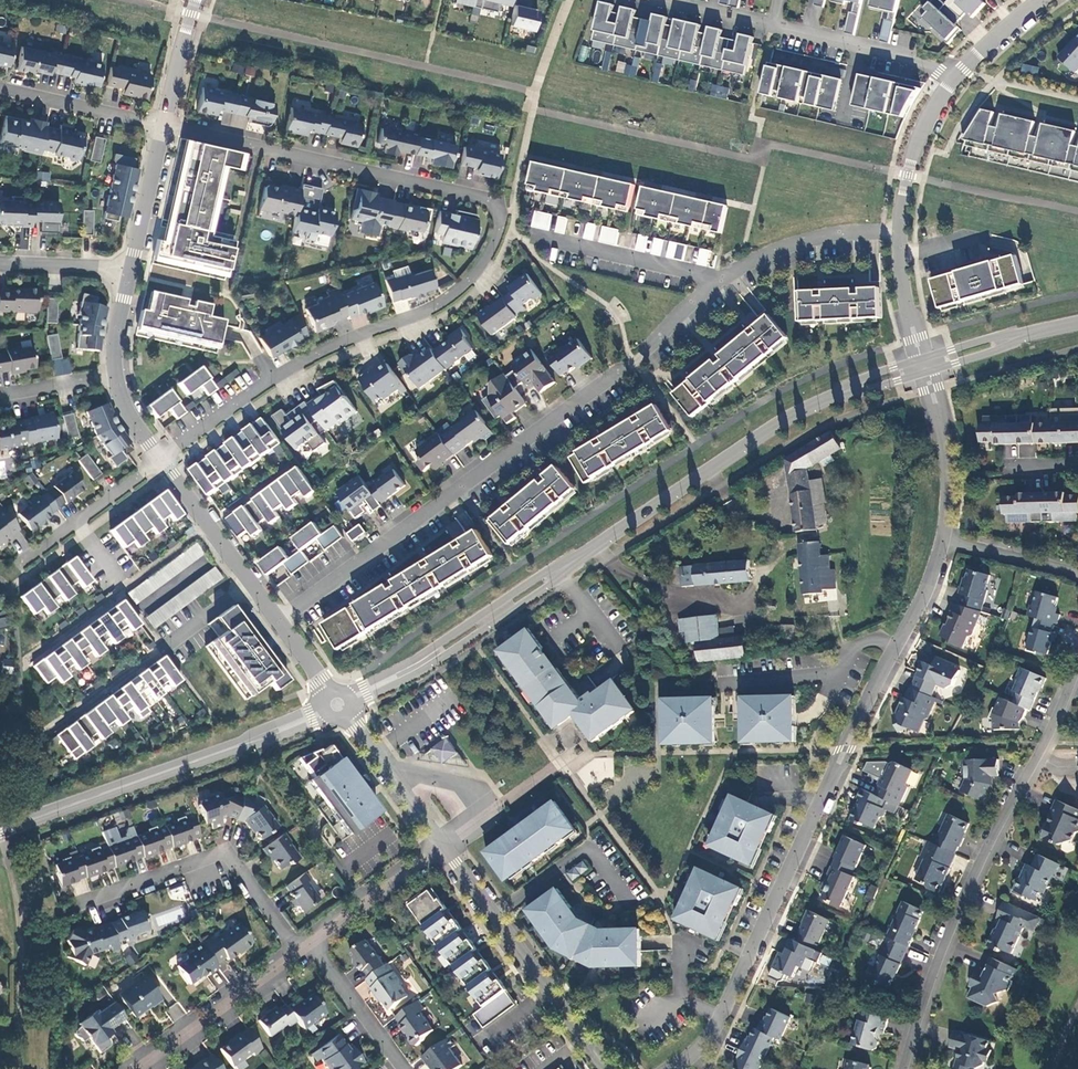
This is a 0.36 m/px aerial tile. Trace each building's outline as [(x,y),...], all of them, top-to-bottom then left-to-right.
[(479,8),(496,12),(498,3),(509,5),(510,0),(481,0),(479,8)] [(729,7),(739,9),(741,0),(731,0),(729,7)] [(855,3),(853,13),(850,12),(846,32),(855,35),(863,0),(831,0),(831,2),(845,5),(846,1),(855,3)] [(900,0),(872,0),(870,9),(882,12),(882,10),(890,12),(890,14),(888,20),(885,20),(881,40),(890,43),(900,0)] [(945,4),(941,0),(934,0),(925,9),(929,13),(922,20),(931,28),(935,28),(940,33),(940,37),(948,44),(962,30),(956,25),(961,19),(945,4)] [(982,0),(949,0),(945,4),(961,19),(967,13),(973,18),(986,4),(982,0)] [(609,45),(615,46),(624,7),(623,7),(621,15),(619,25),(611,23),(613,13),(615,5),(601,2),(592,41),(593,41),(594,39),(610,43),(609,45)] [(537,10),(514,5),(509,25),(532,30),(537,10)] [(637,11),(624,7),(615,46),(616,46),(616,44),(632,47),(631,50),(636,51),(640,35),(632,33),(635,18),(637,11)] [(619,25),(621,15),(613,13),(611,23),(619,25)] [(658,54),(667,17),(655,15),(653,22),(650,37),(640,35),(636,51),(642,52),(643,50),(658,54)] [(664,55),(680,59),(688,22),(676,20),(675,27),(671,42),(663,40),(667,25),(668,18),(667,17),(658,54),(658,56),(664,57),(664,55)] [(632,33),(640,35),(643,20),(635,18),(632,33)] [(650,37),(653,22),(643,20),(640,35),(650,37)] [(696,65),(701,66),(710,27),(708,35),(704,49),(696,48),(700,33),(701,25),(688,22),(680,59),(679,61),(680,61),(681,59),(697,63),(696,65)] [(671,42),(675,27),(667,25),(663,40),(671,42)] [(722,71),(726,55),(718,53),(721,38),(723,31),(710,27),(701,66),(702,66),(702,64),(718,67),(718,70),(722,71)] [(704,49),(708,35),(700,33),(696,48),(704,49)] [(736,57),(726,55),(722,71),(728,72),(729,70),(745,74),(744,76),(745,76),(754,38),(741,35),(739,42),(736,57)] [(718,53),(726,55),(730,40),(721,38),(718,53)] [(739,42),(730,40),(726,55),(736,57),(739,42)] [(1059,57),(1076,73),(1077,70),(1077,43),(1075,40),(1059,57)] [(0,42),(0,64),(8,66),(13,45),(0,42)] [(586,62),(589,47),(581,45),(578,60),(586,62)] [(57,73),(61,56),(21,46),(16,69),(39,75),(41,69),(57,73)] [(102,65),(61,56),(57,73),(74,77),(72,82),(97,88),(102,65)] [(633,56),(632,63),(617,61),(615,73),(636,76),(639,57),(633,56)] [(658,82),(661,63),(653,62),(650,81),(658,82)] [(843,80),(769,63),(762,95),(836,112),(843,80)] [(150,75),(110,66),(106,84),(123,88),(122,93),(133,96),(133,95),(145,97),(150,75)] [(911,107),(921,89),(860,75),(853,107),(905,118),(911,107)] [(711,85),(710,96),(727,98),(728,86),(711,85)] [(217,110),(233,113),(237,95),(202,87),(196,111),(216,115),(217,110)] [(233,113),(249,117),(248,122),(253,123),(253,121),(259,122),(261,125),(266,126),(269,124),(274,104),(237,95),(233,113)] [(307,129),(323,133),(327,116),(290,107),(285,130),(306,135),(307,129)] [(1077,132),(1044,124),(1040,138),(1032,136),(1035,122),(1003,115),(999,129),(991,127),(994,113),(983,110),(964,140),(960,155),(1077,183),(1077,147),(1073,146),(1077,132)] [(30,121),(29,124),(20,122),(20,119),(5,116),(0,139),(0,143),(23,148),(22,150),(39,154),(40,149),(45,126),(46,122),(31,118),(30,121)] [(327,116),(323,133),(340,137),(338,142),(356,146),(361,124),(327,116)] [(82,150),(85,136),(69,133),(70,127),(60,125),(59,129),(45,126),(40,149),(43,150),(54,152),(53,153),(66,156),(68,160),(74,161),(78,159),(80,149),(82,150)] [(414,154),(418,136),(381,128),(377,143),(386,144),(384,153),(396,155),(398,150),(414,154)] [(89,160),(99,163),(104,139),(94,136),(89,160)] [(450,167),(455,145),(418,136),(414,154),(431,157),(430,163),(450,167)] [(166,241),(157,239),(153,255),(226,272),(233,240),(209,234),(210,230),(206,229),(221,165),(236,168),(240,152),(189,140),(166,241)] [(500,155),(463,146),(459,164),(475,168),(474,173),(495,178),(500,155)] [(551,168),(545,166),(545,165),(534,162),(528,190),(545,194),(551,168)] [(116,164),(110,188),(132,193),(133,189),(131,189),(131,185),(134,185),(138,169),(116,164)] [(557,169),(551,168),(545,194),(562,198),(568,170),(558,168),(557,169)] [(568,170),(562,198),(578,202),(584,175),(578,174),(578,173),(568,170)] [(37,171),(36,179),(49,180),(50,173),(37,171)] [(591,177),(584,175),(578,202),(595,205),(601,178),(591,176),(591,177)] [(595,205),(612,209),(618,183),(611,182),(612,180),(601,178),(595,205)] [(624,185),(618,183),(612,209),(629,213),(635,185),(624,183),(624,185)] [(301,189),(289,187),(288,189),(267,185),(263,187),(258,209),(271,212),(272,210),(295,215),(301,189)] [(291,232),(306,235),(305,239),(312,240),(311,244),(326,248),(334,212),(317,208),(316,212),(310,211),(310,207),(319,202),(322,188),(311,186),(311,188),(301,186),(301,189),(295,215),(291,232)] [(637,215),(654,219),(660,193),(654,191),(654,190),(644,187),(637,215)] [(127,217),(130,201),(128,200),(129,196),(131,197),(132,193),(110,188),(103,218),(117,221),(119,215),(127,217)] [(393,202),(393,201),(367,195),(368,191),(357,188),(350,219),(361,221),(360,225),(366,226),(365,233),(377,236),(379,223),(388,225),(393,202)] [(667,194),(660,193),(654,219),(671,223),(677,195),(667,193),(667,194)] [(688,197),(677,195),(671,223),(688,227),(694,200),(687,199),(688,197)] [(32,201),(22,201),(23,197),(11,196),(11,200),(0,200),(0,222),(11,223),(10,226),(31,226),(31,220),(32,201)] [(688,227),(704,230),(711,202),(700,200),(700,202),(694,200),(688,227)] [(32,201),(31,220),(40,221),(40,232),(58,232),(59,202),(41,201),(41,202),(32,201)] [(317,208),(319,202),(310,207),(310,211),(316,212),(317,208)] [(414,230),(423,232),(425,221),(428,220),(430,209),(418,206),(417,209),(411,207),(411,206),(393,202),(388,225),(387,226),(411,232),(414,230)] [(721,205),(711,202),(704,230),(722,234),(728,208),(721,206),(721,205)] [(93,210),(82,210),(81,235),(92,235),(93,210)] [(472,239),(476,240),(479,227),(475,226),(477,218),(476,214),(465,212),(461,216),(455,214),(438,210),(433,232),(442,234),(440,240),(449,242),(450,237),(462,239),(461,245),(470,247),(472,239)] [(533,210),(530,227),(549,230),(552,213),(533,210)] [(564,234),(567,217),(557,215),(554,232),(564,234)] [(592,240),(597,225),(587,222),(582,237),(592,240)] [(615,245),(618,229),(601,226),(598,242),(615,245)] [(462,239),(450,237),(449,242),(461,245),(462,239)] [(651,255),(691,260),(693,244),(653,239),(651,255)] [(708,267),(713,252),(700,247),(695,263),(708,267)] [(994,262),(957,273),(962,289),(955,291),(951,275),(932,280),(940,309),(1024,285),(1016,256),(1001,260),(1005,276),(998,278),(994,262)] [(998,278),(1005,276),(1001,260),(994,262),(998,278)] [(394,277),(384,280),(391,302),(413,295),(414,298),(424,295),(423,291),(435,288),(430,270),(412,275),(409,274),(394,278),(394,277)] [(955,291),(962,289),(957,273),(951,275),(955,291)] [(513,293),(504,299),(517,317),(526,310),(523,306),(531,300),(535,300),(543,295),(528,274),(509,288),(513,293)] [(383,306),(373,282),(339,296),(347,315),(348,317),(371,308),(372,310),(383,306)] [(347,315),(339,296),(336,288),(326,292),(328,297),(316,302),(317,304),(305,309),(314,332),(328,326),(330,322),(347,315)] [(881,288),(871,289),(872,319),(882,319),(881,288)] [(799,322),(872,319),(871,289),(870,289),(861,289),(862,306),(855,306),(854,290),(824,291),(825,308),(818,308),(817,291),(798,292),(799,322)] [(36,314),(37,291),(16,290),(16,292),(0,292),(0,312),(13,313),(14,311),(24,311),(24,313),(36,314)] [(137,327),(218,346),(221,332),(222,326),(223,321),(207,318),(210,306),(154,293),(149,313),(141,311),(137,327)] [(103,322),(106,308),(95,306),(97,298),(82,294),(77,315),(81,316),(78,325),(101,329),(102,326),(99,325),(100,321),(103,322)] [(57,300),(46,299),(45,324),(56,324),(57,300)] [(393,303),(395,313),(410,310),(407,299),(393,303)] [(493,336),(518,317),(517,317),(504,299),(497,304),(497,305),(492,310),(489,307),(478,315),(493,336)] [(226,310),(223,321),(222,326),(238,329),(239,323),(232,311),(226,310)] [(296,340),(306,334),(296,315),(280,325),(278,322),(266,329),(268,332),(258,338),(269,357),(286,347),(294,349),(296,340)] [(686,384),(674,394),(693,418),(790,339),(770,315),(755,328),(766,341),(760,345),(750,332),(720,356),(731,369),(726,374),(715,361),(692,380),(702,393),(697,397),(686,384)] [(101,329),(78,325),(76,349),(98,352),(100,336),(98,336),(98,332),(100,333),(101,329)] [(755,328),(750,332),(760,345),(766,341),(755,328)] [(461,329),(453,336),(450,342),(445,346),(444,345),(434,352),(446,369),(447,370),(474,350),(467,340),(467,337),(461,329)] [(56,335),(46,337),(50,361),(61,359),(56,335)] [(580,365),(582,367),(593,359),(579,339),(567,348),(564,347),(556,353),(552,348),(545,354),(561,376),(568,371),(569,373),(580,365)] [(31,348),(18,351),(17,349),(5,351),(6,355),(0,356),(0,373),(9,371),(10,375),(19,374),(19,372),(35,369),(31,348)] [(420,389),(446,369),(434,352),(432,349),(418,359),(415,356),(412,355),(400,364),(407,373),(408,372),(420,389)] [(507,377),(515,389),(525,382),(530,378),(533,382),(541,393),(556,383),(531,350),(523,356),(524,358),(524,361),(514,368),(516,370),(507,377)] [(720,356),(715,361),(726,374),(731,369),(720,356)] [(399,390),(404,386),(388,364),(371,376),(368,372),(359,378),(377,403),(384,398),(385,400),(399,390)] [(199,386),(207,396),(216,390),(213,386),(199,367),(177,384),(186,396),(199,386)] [(222,379),(225,383),(238,374),(235,370),(222,379)] [(246,372),(235,378),(242,389),(252,383),(246,372)] [(513,414),(527,404),(515,389),(507,377),(505,374),(492,384),(490,396),(483,401),(493,415),(498,411),(502,416),(508,424),(516,418),(513,414)] [(527,386),(533,382),(530,378),(525,382),(527,386)] [(222,379),(213,386),(216,390),(225,383),(222,379)] [(702,393),(692,380),(686,384),(697,397),(702,393)] [(338,423),(339,426),(358,412),(335,381),(322,388),(328,395),(324,397),(320,397),(308,405),(319,420),(327,431),(338,423)] [(328,395),(322,388),(318,390),(322,396),(320,397),(324,397),(328,395)] [(176,419),(185,413),(182,409),(168,390),(146,407),(155,419),(168,409),(176,419)] [(185,413),(194,406),(191,402),(182,409),(185,413)] [(313,425),(319,420),(308,405),(306,403),(292,413),(298,421),(300,424),(296,427),(293,424),(283,410),(274,417),(298,451),(306,445),(308,447),(310,446),(315,452),(327,444),(313,425)] [(96,436),(116,425),(114,422),(112,423),(111,419),(113,418),(107,404),(86,412),(96,436)] [(651,409),(666,435),(673,431),(657,405),(651,409)] [(666,435),(651,409),(641,415),(649,430),(643,433),(635,419),(602,439),(611,453),(605,456),(596,442),(570,458),(585,484),(666,435)] [(494,435),(477,411),(441,437),(454,454),(455,455),(480,437),(484,442),(494,435)] [(502,416),(498,411),(493,415),(497,420),(502,416)] [(72,414),(61,416),(67,440),(77,437),(72,414)] [(641,415),(635,419),(643,433),(649,430),(641,415)] [(1052,424),(1052,444),(1077,444),(1077,415),(1061,415),(1061,424),(1052,424)] [(56,439),(52,416),(39,418),(39,417),(29,418),(29,420),(21,421),(25,442),(25,444),(56,439)] [(1019,445),(1018,416),(984,417),(984,425),(980,426),(981,443),(996,442),(996,445),(1019,445)] [(1032,416),(1018,416),(1019,445),(1052,444),(1052,424),(1032,424),(1032,416)] [(263,418),(254,425),(265,439),(267,437),(265,434),(271,429),(263,418)] [(25,442),(21,421),(5,424),(5,427),(0,428),(0,450),(17,447),(17,444),(25,442)] [(118,428),(116,425),(96,436),(111,457),(129,444),(120,431),(118,432),(116,429),(118,428)] [(254,425),(245,431),(253,442),(264,457),(282,444),(271,429),(265,434),(267,437),(265,439),(254,425)] [(245,431),(236,438),(247,452),(250,450),(247,447),(253,442),(245,431)] [(785,458),(795,533),(817,530),(816,525),(814,505),(825,504),(826,504),(822,478),(809,480),(807,469),(822,461),(825,466),(836,459),(833,454),(843,449),(835,431),(804,447),(785,458)] [(446,460),(454,454),(441,437),(439,435),(416,451),(422,459),(418,463),(424,472),(432,466),(435,471),(443,465),(440,460),(444,458),(446,460)] [(236,438),(227,444),(235,455),(246,470),(264,457),(253,442),(247,447),(250,450),(247,452),(236,438)] [(602,439),(596,442),(605,456),(611,453),(602,439)] [(227,444),(219,451),(229,465),(232,463),(229,460),(235,455),(227,444)] [(1021,445),(1021,456),(1033,457),(1034,445),(1021,445)] [(219,451),(210,457),(218,468),(228,483),(246,470),(235,455),(229,460),(232,463),(229,465),(219,451)] [(101,474),(86,454),(77,461),(92,481),(101,474)] [(210,457),(201,464),(211,478),(214,476),(212,473),(218,468),(210,457)] [(201,464),(192,471),(211,496),(228,483),(218,468),(212,473),(214,476),(211,478),(201,464)] [(394,470),(369,488),(381,504),(406,486),(394,470)] [(505,509),(490,522),(510,545),(573,493),(553,470),(545,476),(556,489),(551,494),(540,481),(511,505),(521,518),(516,522),(505,509)] [(281,481),(284,484),(295,499),(304,492),(308,498),(313,494),(318,501),(322,499),(314,488),(302,471),(296,475),(294,472),(281,481)] [(46,493),(57,509),(64,503),(65,505),(73,499),(72,498),(83,490),(71,473),(52,487),(53,488),(45,493),(46,493)] [(545,476),(540,481),(551,494),(556,489),(545,476)] [(276,485),(264,494),(266,497),(277,512),(286,505),(290,511),(296,508),(301,514),(304,512),(295,499),(284,484),(279,488),(276,485)] [(50,514),(57,509),(46,493),(38,499),(36,496),(28,501),(30,505),(17,514),(29,531),(50,516),(50,514)] [(1043,494),(1019,495),(1019,497),(1003,498),(1003,515),(1007,515),(1007,523),(1043,523),(1043,494)] [(1043,494),(1043,523),(1077,522),(1077,518),(1077,513),(1077,496),(1066,496),(1066,494),(1043,494)] [(182,515),(167,495),(161,498),(159,495),(146,504),(148,508),(159,522),(168,515),(173,522),(182,515)] [(258,498),(246,507),(248,510),(259,525),(268,518),(272,524),(278,521),(283,527),(286,525),(277,512),(266,497),(261,501),(258,498)] [(814,505),(816,525),(827,523),(825,504),(814,505)] [(521,518),(511,505),(505,509),(516,522),(521,518)] [(10,537),(19,530),(2,508),(0,510),(0,542),(3,545),(11,539),(10,537)] [(159,522),(148,508),(143,512),(140,508),(128,517),(130,521),(141,535),(150,529),(155,535),(164,529),(159,522)] [(240,511),(228,520),(241,538),(250,531),(255,538),(260,534),(265,540),(269,538),(259,525),(248,510),(243,514),(240,511)] [(141,535),(130,521),(125,525),(122,521),(110,531),(123,548),(132,542),(137,548),(146,542),(141,535)] [(315,523),(293,539),(300,548),(303,551),(318,540),(324,535),(330,531),(336,527),(333,523),(327,528),(329,531),(324,535),(315,523)] [(352,542),(365,533),(359,523),(345,533),(352,542)] [(324,535),(318,540),(326,551),(344,538),(336,527),(330,531),(324,535)] [(191,528),(184,533),(187,536),(194,531),(191,528)] [(478,531),(468,537),(474,547),(485,541),(478,531)] [(820,534),(799,537),(804,597),(823,595),(822,574),(832,573),(831,557),(821,558),(820,534)] [(494,556),(485,541),(474,547),(468,537),(462,541),(470,555),(464,559),(456,544),(430,560),(439,574),(433,578),(424,564),(394,582),(403,596),(397,600),(388,585),(356,605),(364,620),(358,623),(350,609),(328,622),(344,648),(494,556)] [(173,541),(166,546),(169,550),(175,545),(173,541)] [(470,555),(462,541),(456,544),(464,559),(470,555)] [(196,543),(127,594),(135,606),(204,555),(196,543)] [(282,547),(260,564),(269,576),(285,564),(291,560),(297,556),(303,551),(300,548),(293,553),(295,556),(290,559),(282,547)] [(291,560),(285,564),(293,575),(305,567),(311,562),(303,551),(297,556),(291,560)] [(157,558),(155,554),(148,559),(151,563),(157,558)] [(430,560),(424,564),(433,578),(439,574),(430,560)] [(70,565),(68,561),(55,571),(58,574),(68,588),(77,582),(82,588),(91,582),(76,561),(70,565)] [(679,569),(681,588),(750,583),(749,567),(749,563),(679,569)] [(222,578),(213,567),(186,587),(194,599),(222,578)] [(959,606),(982,613),(988,591),(986,591),(991,576),(969,570),(965,584),(963,584),(960,595),(962,595),(959,606)] [(68,588),(58,574),(52,578),(50,575),(37,584),(40,588),(50,602),(59,595),(64,602),(73,595),(68,588)] [(394,582),(388,585),(397,600),(403,596),(394,582)] [(185,605),(194,599),(186,587),(177,594),(185,605)] [(50,602),(40,588),(34,591),(32,588),(19,597),(32,615),(41,608),(46,615),(55,608),(50,602)] [(1031,606),(1028,616),(1036,619),(1053,624),(1058,625),(1060,615),(1054,614),(1059,598),(1037,592),(1033,607),(1031,606)] [(103,598),(100,594),(94,599),(96,603),(103,598)] [(185,605),(177,594),(144,618),(153,629),(185,605)] [(139,625),(124,604),(119,608),(116,605),(104,614),(107,618),(117,632),(126,626),(131,632),(139,625)] [(350,609),(358,623),(364,620),(356,605),(350,609)] [(959,606),(956,605),(947,628),(945,627),(940,637),(951,642),(952,644),(964,649),(969,638),(972,637),(982,613),(959,606)] [(281,673),(268,656),(263,660),(256,650),(253,652),(251,648),(258,643),(231,606),(218,616),(228,629),(217,638),(204,647),(244,700),(267,683),(281,673)] [(3,634),(4,628),(12,626),(7,607),(0,612),(0,633),(3,634)] [(85,611),(82,608),(75,612),(78,616),(85,611)] [(677,629),(678,642),(688,641),(688,639),(710,636),(709,626),(708,614),(676,616),(677,629)] [(217,638),(228,629),(218,616),(207,624),(217,638)] [(676,616),(669,617),(671,629),(677,629),(676,616)] [(117,632),(107,618),(101,621),(98,618),(86,627),(89,631),(99,645),(108,639),(113,645),(122,638),(117,632)] [(1053,624),(1036,619),(1027,652),(1037,654),(1038,652),(1048,655),(1052,642),(1054,643),(1057,635),(1051,633),(1053,624)] [(67,624),(64,621),(58,626),(60,629),(67,624)] [(324,625),(339,651),(344,648),(328,622),(324,625)] [(688,641),(690,657),(735,651),(734,634),(724,634),(723,625),(709,626),(710,636),(688,639),(688,641)] [(543,647),(529,628),(498,651),(503,657),(507,655),(520,673),(517,676),(526,689),(530,686),(543,704),(540,707),(549,720),(553,717),(558,725),(573,714),(594,742),(599,738),(597,735),(614,722),(616,725),(623,720),(621,717),(626,713),(629,716),(636,711),(613,680),(595,694),(594,693),(591,693),(590,694),(582,700),(559,668),(555,667),(551,670),(547,664),(548,663),(549,662),(549,660),(548,659),(543,651),(543,647)] [(99,645),(89,631),(83,634),(81,631),(68,640),(71,644),(82,658),(90,652),(95,658),(104,651),(99,645)] [(155,646),(152,642),(145,647),(148,651),(155,646)] [(258,643),(251,648),(253,652),(256,650),(263,660),(268,656),(258,643)] [(82,658),(71,644),(65,648),(63,644),(50,653),(53,657),(64,671),(73,665),(77,671),(86,664),(82,658)] [(137,659),(134,655),(127,660),(130,664),(137,659)] [(503,657),(517,676),(520,673),(507,655),(503,657)] [(3,669),(14,671),(15,659),(4,657),(3,669)] [(64,671),(53,657),(48,661),(45,657),(32,666),(45,684),(54,677),(59,684),(68,677),(64,671)] [(181,681),(165,660),(160,664),(157,661),(145,670),(147,673),(158,688),(167,682),(172,688),(181,681)] [(912,688),(932,697),(937,684),(947,689),(954,686),(960,671),(952,667),(953,666),(945,663),(944,664),(940,662),(937,668),(934,666),(923,662),(912,688)] [(119,672),(116,668),(110,673),(112,677),(119,672)] [(1018,694),(1014,704),(1028,710),(1030,711),(1040,688),(1042,689),(1047,679),(1022,668),(1017,678),(1019,681),(1014,692),(1018,694)] [(158,688),(147,673),(142,677),(140,674),(127,683),(130,687),(140,701),(149,695),(154,701),(163,694),(158,688)] [(287,682),(281,673),(267,683),(273,691),(287,682)] [(101,685),(98,681),(92,686),(94,690),(101,685)] [(526,689),(540,707),(543,704),(530,686),(526,689)] [(140,701),(130,687),(124,690),(122,687),(109,696),(112,700),(122,714),(131,708),(136,714),(145,707),(140,701)] [(905,698),(898,714),(899,718),(894,719),(900,732),(909,728),(920,733),(925,721),(928,719),(937,699),(932,697),(912,688),(911,688),(906,699),(905,698)] [(83,698),(81,694),(74,699),(77,703),(83,698)] [(797,742),(796,697),(743,698),(744,715),(750,715),(750,720),(745,720),(746,742),(746,743),(797,742)] [(1014,704),(1001,698),(996,709),(994,708),(989,718),(994,720),(994,730),(1019,730),(1019,723),(1021,718),(1024,719),(1030,711),(1028,710),(1014,704)] [(664,700),(665,745),(715,744),(715,742),(715,721),(710,721),(710,716),(716,716),(716,707),(714,707),(714,699),(664,700)] [(104,700),(91,709),(94,713),(104,727),(113,720),(118,727),(127,720),(122,714),(112,700),(106,703),(104,700)] [(201,709),(195,714),(197,718),(204,713),(201,709)] [(86,713),(73,722),(76,726),(86,740),(95,734),(100,740),(109,734),(104,727),(94,713),(88,717),(86,713)] [(179,717),(173,722),(176,726),(182,721),(179,717)] [(599,738),(616,725),(614,722),(597,735),(599,738)] [(158,725),(151,730),(154,733),(161,729),(158,725)] [(70,730),(68,726),(48,741),(51,744),(58,739),(68,753),(77,747),(82,753),(91,747),(86,740),(76,726),(70,730)] [(136,733),(130,738),(132,741),(139,736),(136,733)] [(447,739),(433,749),(438,757),(445,752),(451,759),(458,753),(447,739)] [(114,740),(107,745),(110,749),(117,744),(114,740)] [(320,751),(299,759),(313,779),(310,781),(310,782),(349,836),(377,816),(367,802),(368,801),(364,795),(365,794),(330,746),(321,753),(320,751)] [(451,759),(445,752),(438,757),(433,749),(418,760),(469,767),(458,753),(451,759)] [(999,760),(962,761),(962,773),(966,773),(966,780),(961,791),(984,802),(992,785),(991,777),(999,776),(999,760)] [(880,786),(875,795),(888,801),(900,806),(908,787),(907,784),(913,771),(895,762),(891,764),(885,777),(883,776),(878,785),(880,786)] [(875,795),(862,789),(857,799),(860,800),(856,809),(853,810),(850,817),(851,820),(862,826),(864,823),(875,829),(880,818),(884,817),(887,810),(884,809),(888,801),(875,795)] [(200,801),(198,806),(205,825),(210,823),(212,829),(223,826),(221,819),(228,816),(236,820),(244,795),(234,797),(223,801),(220,794),(200,801)] [(253,798),(244,795),(236,820),(245,823),(249,829),(251,828),(254,832),(253,839),(260,840),(260,841),(275,830),(276,824),(263,806),(262,807),(251,803),(253,798)] [(747,803),(747,802),(732,795),(724,813),(729,816),(722,832),(718,830),(711,847),(752,865),(768,831),(771,833),(779,817),(762,809),(761,810),(747,803)] [(1057,800),(1050,815),(1052,816),(1050,823),(1049,822),(1045,824),(1040,834),(1042,838),(1059,846),(1072,841),(1076,833),(1077,832),(1077,810),(1057,800)] [(510,876),(532,860),(534,862),(547,853),(545,850),(556,842),(558,845),(565,839),(563,837),(575,828),(555,802),(551,805),(550,804),(537,813),(538,814),(532,819),(534,821),(511,838),(509,836),(503,840),(502,839),(489,848),(490,850),(486,853),(499,870),(503,867),(510,876)] [(129,818),(126,811),(117,814),(120,821),(129,818)] [(120,821),(117,814),(111,816),(117,822),(120,821)] [(970,824),(949,815),(939,836),(935,834),(932,843),(956,854),(959,847),(960,847),(964,839),(963,838),(970,824)] [(177,823),(165,827),(172,847),(172,848),(193,841),(192,840),(200,837),(193,817),(185,820),(184,817),(176,820),(177,823)] [(148,833),(136,837),(143,857),(143,858),(164,851),(164,850),(172,847),(165,827),(156,830),(156,828),(147,830),(148,833)] [(290,843),(284,834),(262,850),(269,858),(270,857),(280,870),(288,864),(292,865),(299,859),(290,846),(290,843)] [(119,843),(107,847),(114,867),(115,868),(135,861),(135,860),(143,857),(136,837),(128,840),(127,838),(119,841),(119,843)] [(836,858),(832,867),(851,876),(855,867),(856,868),(866,846),(848,837),(844,846),(840,847),(835,858),(836,858)] [(932,843),(928,841),(920,857),(926,860),(916,880),(928,886),(930,890),(939,894),(943,884),(942,884),(944,879),(945,879),(957,855),(956,854),(932,843)] [(91,853),(79,857),(86,877),(86,878),(107,871),(106,870),(114,867),(107,847),(99,850),(98,848),(90,851),(91,853)] [(1062,866),(1038,855),(1032,867),(1027,865),(1020,881),(1018,880),(1012,893),(1023,898),(1026,897),(1037,901),(1042,890),(1047,889),(1053,887),(1051,881),(1053,877),(1056,879),(1062,866)] [(62,863),(55,866),(61,887),(78,881),(78,880),(86,877),(79,857),(70,860),(70,858),(61,861),(62,863)] [(327,867),(322,861),(316,865),(321,872),(327,867)] [(583,862),(577,868),(582,874),(588,869),(583,862)] [(841,907),(855,877),(851,876),(832,867),(824,883),(826,887),(828,888),(826,892),(823,899),(841,907)] [(681,921),(718,939),(734,905),(737,906),(745,890),(724,880),(723,881),(713,877),(714,875),(698,868),(688,891),(693,894),(697,896),(693,904),(697,906),(695,909),(688,905),(681,921)] [(575,869),(568,874),(573,880),(580,875),(575,869)] [(310,880),(305,873),(286,887),(291,894),(290,895),(293,899),(294,901),(293,906),(299,907),(302,912),(309,908),(319,900),(307,883),(310,880)] [(874,900),(877,886),(868,884),(865,897),(874,900)] [(185,885),(168,889),(171,900),(187,896),(185,885)] [(434,889),(432,891),(441,904),(444,902),(434,889)] [(602,932),(579,920),(578,922),(569,910),(572,908),(558,889),(528,911),(533,918),(536,916),(553,939),(552,943),(560,950),(562,948),(592,962),(594,958),(598,960),(598,961),(602,963),(603,964),(632,963),(632,967),(641,967),(640,929),(616,930),(616,933),(602,934),(602,932)] [(423,894),(409,903),(426,927),(447,912),(449,910),(444,902),(441,904),(432,891),(425,896),(423,894)] [(688,905),(695,909),(697,906),(693,904),(697,896),(693,894),(688,905)] [(890,926),(885,936),(891,938),(909,947),(914,938),(913,938),(920,921),(924,911),(904,902),(899,911),(900,912),(893,927),(890,926)] [(1038,925),(1041,918),(1005,902),(997,918),(1002,920),(999,928),(996,930),(988,946),(1001,952),(1002,950),(1012,954),(1023,930),(1027,928),(1030,921),(1038,925)] [(580,920),(572,908),(569,910),(578,922),(579,920),(580,920)] [(449,910),(447,912),(454,922),(457,920),(449,910)] [(116,922),(110,924),(116,942),(118,942),(126,939),(127,941),(134,939),(136,935),(149,931),(146,923),(150,916),(142,912),(142,911),(119,919),(120,921),(116,922)] [(797,942),(798,942),(812,949),(816,941),(820,943),(830,920),(809,911),(805,918),(807,919),(800,934),(801,934),(800,936),(797,942)] [(454,922),(447,912),(426,927),(441,947),(461,932),(464,930),(457,920),(454,922)] [(536,916),(533,918),(537,924),(550,942),(552,943),(553,939),(536,916)] [(1038,925),(1030,921),(1027,928),(1034,932),(1038,925)] [(75,930),(71,931),(66,942),(70,952),(67,958),(85,966),(90,955),(110,947),(112,953),(119,950),(116,942),(110,924),(83,934),(75,930)] [(252,943),(238,925),(228,932),(225,932),(213,940),(209,939),(201,945),(216,965),(225,958),(227,961),(241,950),(245,951),(250,947),(251,944),(252,943)] [(464,930),(461,932),(469,943),(472,940),(464,930)] [(469,943),(461,932),(441,947),(456,967),(476,953),(479,950),(472,940),(469,943)] [(909,947),(891,938),(883,956),(881,955),(875,969),(871,967),(866,978),(888,987),(891,986),(897,974),(898,974),(902,965),(900,964),(909,947)] [(797,942),(792,939),(785,955),(780,953),(771,973),(781,978),(785,977),(786,974),(794,978),(799,966),(804,969),(808,959),(812,960),(817,951),(812,949),(798,942),(797,942)] [(386,967),(367,941),(358,948),(351,953),(355,959),(354,965),(360,966),(361,967),(364,972),(366,971),(371,978),(386,967)] [(216,965),(201,945),(192,952),(193,952),(186,957),(186,960),(176,967),(190,985),(199,978),(200,976),(207,971),(207,972),(210,975),(219,969),(216,965)] [(562,948),(560,950),(574,960),(602,968),(632,967),(632,963),(603,964),(602,963),(598,961),(598,960),(594,958),(592,962),(562,948)] [(487,961),(479,950),(476,953),(484,963),(487,961)] [(129,953),(124,960),(132,966),(137,959),(129,953)] [(484,963),(476,953),(456,967),(470,987),(491,973),(494,971),(487,961),(484,963)] [(821,954),(817,961),(828,966),(831,959),(821,954)] [(978,970),(972,982),(975,984),(973,988),(969,998),(988,1007),(1000,1002),(999,998),(1001,993),(1005,992),(1007,991),(1009,992),(1014,982),(1012,981),(1015,974),(1017,969),(993,958),(986,973),(978,970)] [(403,985),(389,965),(386,967),(371,978),(368,980),(374,989),(373,990),(380,999),(381,997),(392,1011),(394,1009),(410,998),(403,988),(403,985)] [(499,983),(502,981),(494,971),(491,973),(499,983)] [(133,979),(136,982),(144,976),(142,972),(133,979)] [(491,973),(470,987),(486,1008),(475,1015),(485,1029),(517,1006),(507,992),(509,991),(502,981),(499,983),(491,973)] [(136,982),(118,995),(135,1018),(144,1011),(144,1008),(149,1004),(151,1006),(161,999),(144,976),(136,982)] [(295,1002),(287,1008),(297,1022),(303,1030),(325,1014),(312,995),(297,1006),(295,1002)] [(425,1010),(419,1002),(412,1007),(397,1018),(403,1026),(401,1027),(407,1035),(408,1034),(411,1038),(411,1042),(414,1046),(418,1047),(425,1042),(426,1038),(435,1031),(422,1013),(425,1010)] [(88,1038),(90,1040),(99,1054),(109,1046),(110,1045),(110,1044),(110,1043),(110,1042),(110,1041),(108,1037),(106,1034),(111,1031),(110,1030),(125,1019),(114,1003),(99,1014),(97,1011),(86,1018),(87,1020),(80,1026),(78,1024),(75,1031),(74,1032),(74,1033),(74,1034),(74,1035),(75,1036),(76,1037),(78,1038),(79,1039),(82,1042),(88,1038)] [(268,1014),(258,1022),(270,1037),(287,1024),(289,1027),(297,1022),(287,1008),(285,1005),(278,1011),(276,1007),(268,1013),(268,1014)] [(759,1029),(775,1037),(781,1040),(791,1017),(772,1009),(766,1023),(762,1021),(759,1029)] [(861,1015),(853,1045),(874,1051),(877,1049),(879,1042),(877,1039),(879,1034),(884,1035),(888,1019),(866,1013),(861,1015)] [(86,1018),(78,1024),(80,1026),(87,1020),(86,1018)] [(742,1049),(764,1059),(775,1037),(759,1029),(756,1028),(749,1043),(745,1041),(742,1049)] [(232,1041),(219,1050),(232,1067),(251,1053),(254,1056),(262,1050),(247,1029),(239,1035),(239,1034),(231,1040),(232,1041)] [(955,1032),(951,1048),(960,1050),(956,1068),(960,1068),(970,1068),(971,1068),(976,1068),(978,1068),(984,1066),(985,1062),(989,1063),(992,1051),(988,1050),(990,1042),(955,1032)] [(338,1035),(315,1052),(320,1059),(326,1067),(325,1067),(326,1068),(355,1068),(364,1063),(356,1052),(353,1055),(348,1048),(338,1035)] [(450,1038),(423,1058),(429,1066),(432,1064),(436,1068),(459,1068),(463,1066),(451,1050),(456,1047),(450,1038)] [(351,1045),(348,1048),(353,1055),(356,1052),(351,1045)] [(737,1068),(760,1068),(764,1059),(742,1049),(738,1057),(742,1059),(737,1068)] [(320,1059),(315,1052),(311,1055),(316,1063),(320,1059)] [(211,1055),(205,1060),(204,1059),(196,1065),(197,1066),(193,1068),(221,1068),(211,1055)] [(872,1068),(870,1065),(848,1060),(846,1068),(872,1068)]
